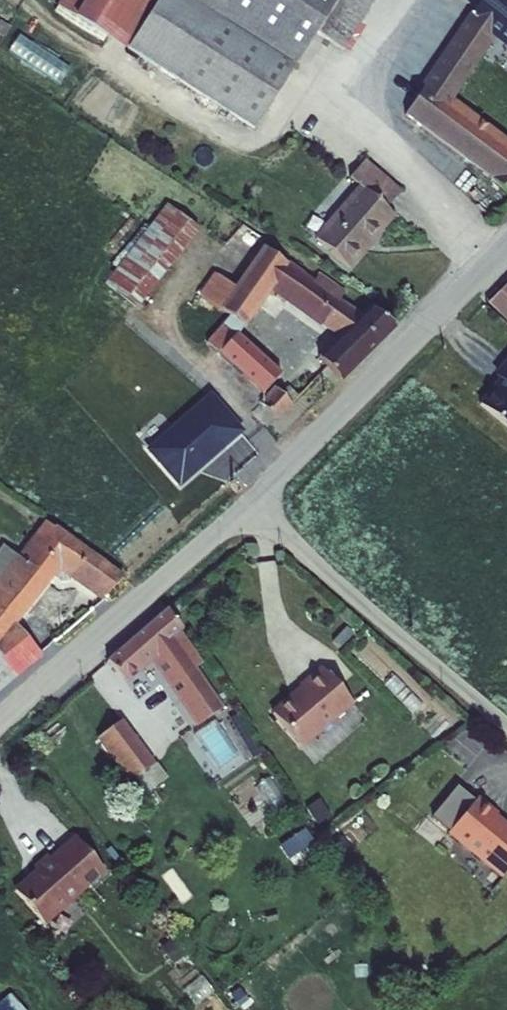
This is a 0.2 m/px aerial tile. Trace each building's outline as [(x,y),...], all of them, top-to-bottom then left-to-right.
[(76,15),(116,40),(142,0),(85,0),(76,15)] [(116,40),(272,139),(333,43),(358,59),(389,9),(375,0),(142,0),(116,40)] [(399,109),(506,189),(506,0),(480,0),(399,109)] [(11,50),(62,81),(73,63),(22,32),(11,50)] [(415,200),(378,170),(365,186),(376,195),(332,249),(365,275),(408,221),(402,216),(415,200)] [(179,210),(119,291),(149,314),(209,233),(179,210)] [(202,293),(228,312),(207,340),(269,390),(285,368),(242,333),(278,285),(352,341),(329,364),(346,381),(400,326),(374,310),(370,316),(345,297),(350,290),(323,271),(318,277),(271,242),(238,286),(219,271),(202,293)] [(499,312),(506,318),(506,302),(499,312)] [(506,425),(506,366),(478,399),(506,425)] [(311,409),(292,392),(275,411),(293,428),(311,409)] [(62,531),(33,569),(30,567),(8,595),(3,602),(5,604),(0,611),(0,655),(3,658),(0,662),(0,709),(3,713),(14,703),(31,689),(8,659),(25,636),(70,574),(121,611),(139,586),(62,531)] [(30,567),(18,558),(0,580),(0,589),(8,595),(30,567)] [(202,638),(186,617),(123,670),(140,689),(167,665),(217,733),(239,717),(211,680),(219,673),(197,642),(202,638)] [(53,670),(25,636),(8,659),(31,689),(53,670)] [(319,757),(369,712),(337,676),(320,692),(318,694),(318,698),(319,700),(312,707),(308,707),(289,724),(319,757)] [(239,717),(217,733),(221,740),(222,741),(234,731),(237,736),(246,730),(239,717)] [(168,775),(137,731),(116,746),(136,775),(125,781),(149,815),(159,808),(147,790),(168,775)] [(221,740),(217,743),(230,764),(236,760),(222,741),(221,740)] [(472,795),(447,825),(464,840),(490,809),(472,795)] [(492,806),(490,809),(464,840),(463,840),(506,877),(506,819),(492,806)] [(120,887),(93,853),(67,872),(64,868),(50,878),(53,883),(29,901),(56,936),(120,887)] [(205,971),(186,984),(197,1002),(217,989),(205,971)]
